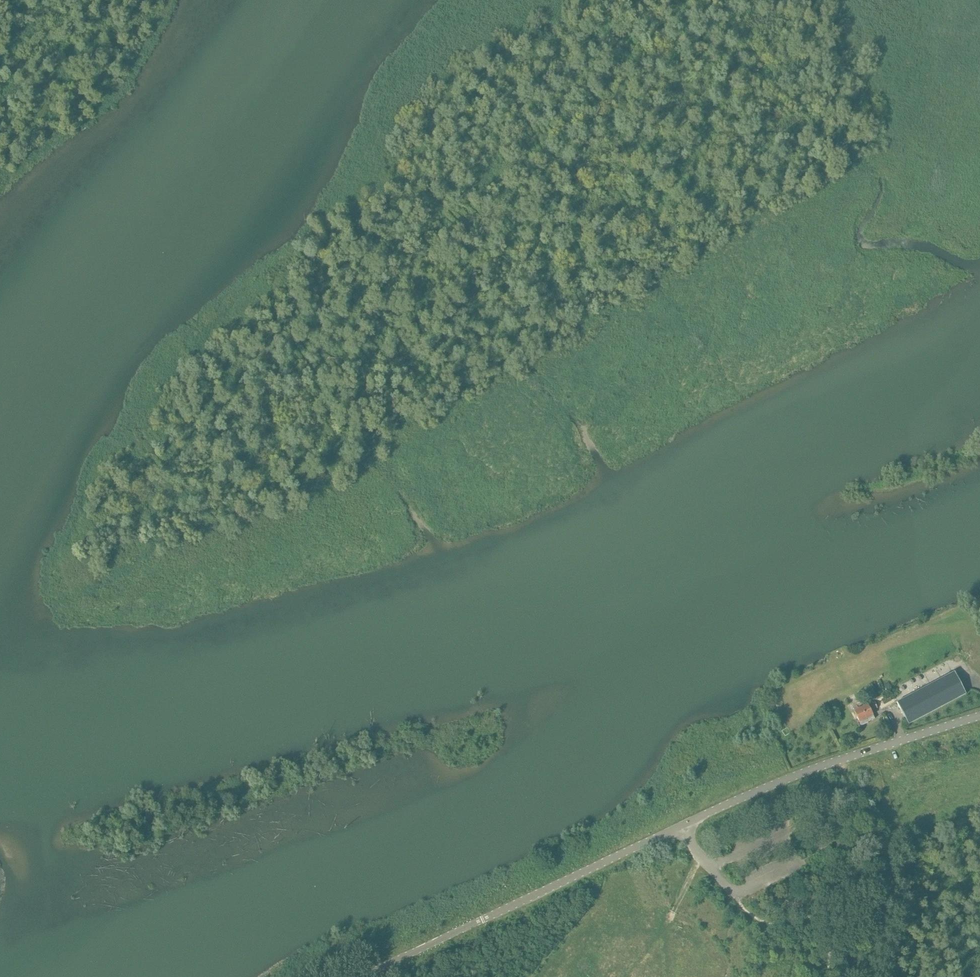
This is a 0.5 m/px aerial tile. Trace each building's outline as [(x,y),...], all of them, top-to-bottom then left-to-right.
[(966,694),(961,685),(954,672),(897,702),(904,715),(908,724),(966,694)] [(889,695),(881,699),(884,705),(892,700),(889,695)] [(875,718),(873,715),(871,711),(877,708),(875,703),(868,706),(867,704),(854,711),(859,722),(860,722),(862,725),(875,718)]
